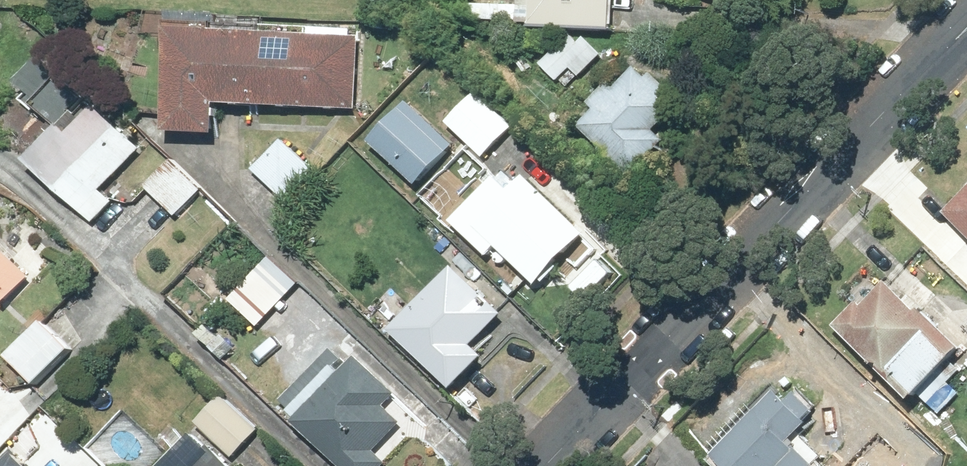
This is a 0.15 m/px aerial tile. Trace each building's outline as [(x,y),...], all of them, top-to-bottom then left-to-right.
[(617,30),(618,0),(519,0),(519,4),(474,2),(473,24),(517,26),(617,30)] [(217,19),(216,23),(172,20),(167,131),(217,134),(218,106),(356,112),(359,29),(265,25),(265,21),(217,19)] [(601,57),(576,31),(542,64),(568,90),(601,57)] [(81,85),(46,53),(16,87),(51,118),(81,85)] [(632,64),(591,101),(596,108),(580,123),(630,179),(671,142),(657,126),(680,105),(651,73),(645,78),(632,64)] [(477,96),(451,121),(484,155),(510,129),(477,96)] [(454,145),(409,103),(372,141),(417,184),(454,145)] [(95,106),(38,170),(95,222),(153,158),(95,106)] [(282,140),(254,169),(289,203),(317,174),(282,140)] [(174,159),(146,188),(177,217),(204,188),(174,159)] [(490,259),(500,247),(543,286),(592,233),(527,174),(512,191),(496,177),(453,225),(490,259)] [(946,209),(966,229),(966,188),(946,209)] [(32,275),(0,245),(0,308),(32,275)] [(229,300),(259,329),(300,289),(270,259),(229,300)] [(474,345),(502,316),(453,269),(395,328),(457,388),(487,357),(474,345)] [(921,394),(941,413),(962,392),(945,375),(960,361),(930,332),(933,329),(883,279),(841,322),(917,397),(921,394)] [(9,358),(33,384),(74,347),(49,320),(9,358)] [(344,375),(337,368),(290,414),(309,434),(341,465),(391,465),(393,465),(379,451),(404,426),(386,407),(397,396),(360,359),(344,375)] [(774,388),(710,449),(726,465),(819,465),(793,439),(820,412),(799,390),(787,401),(774,388)] [(232,457),(259,431),(225,397),(199,422),(219,443),(211,451),(200,439),(172,465),(240,465),(232,457)] [(1,465),(31,465),(33,464),(19,449),(1,465)]
